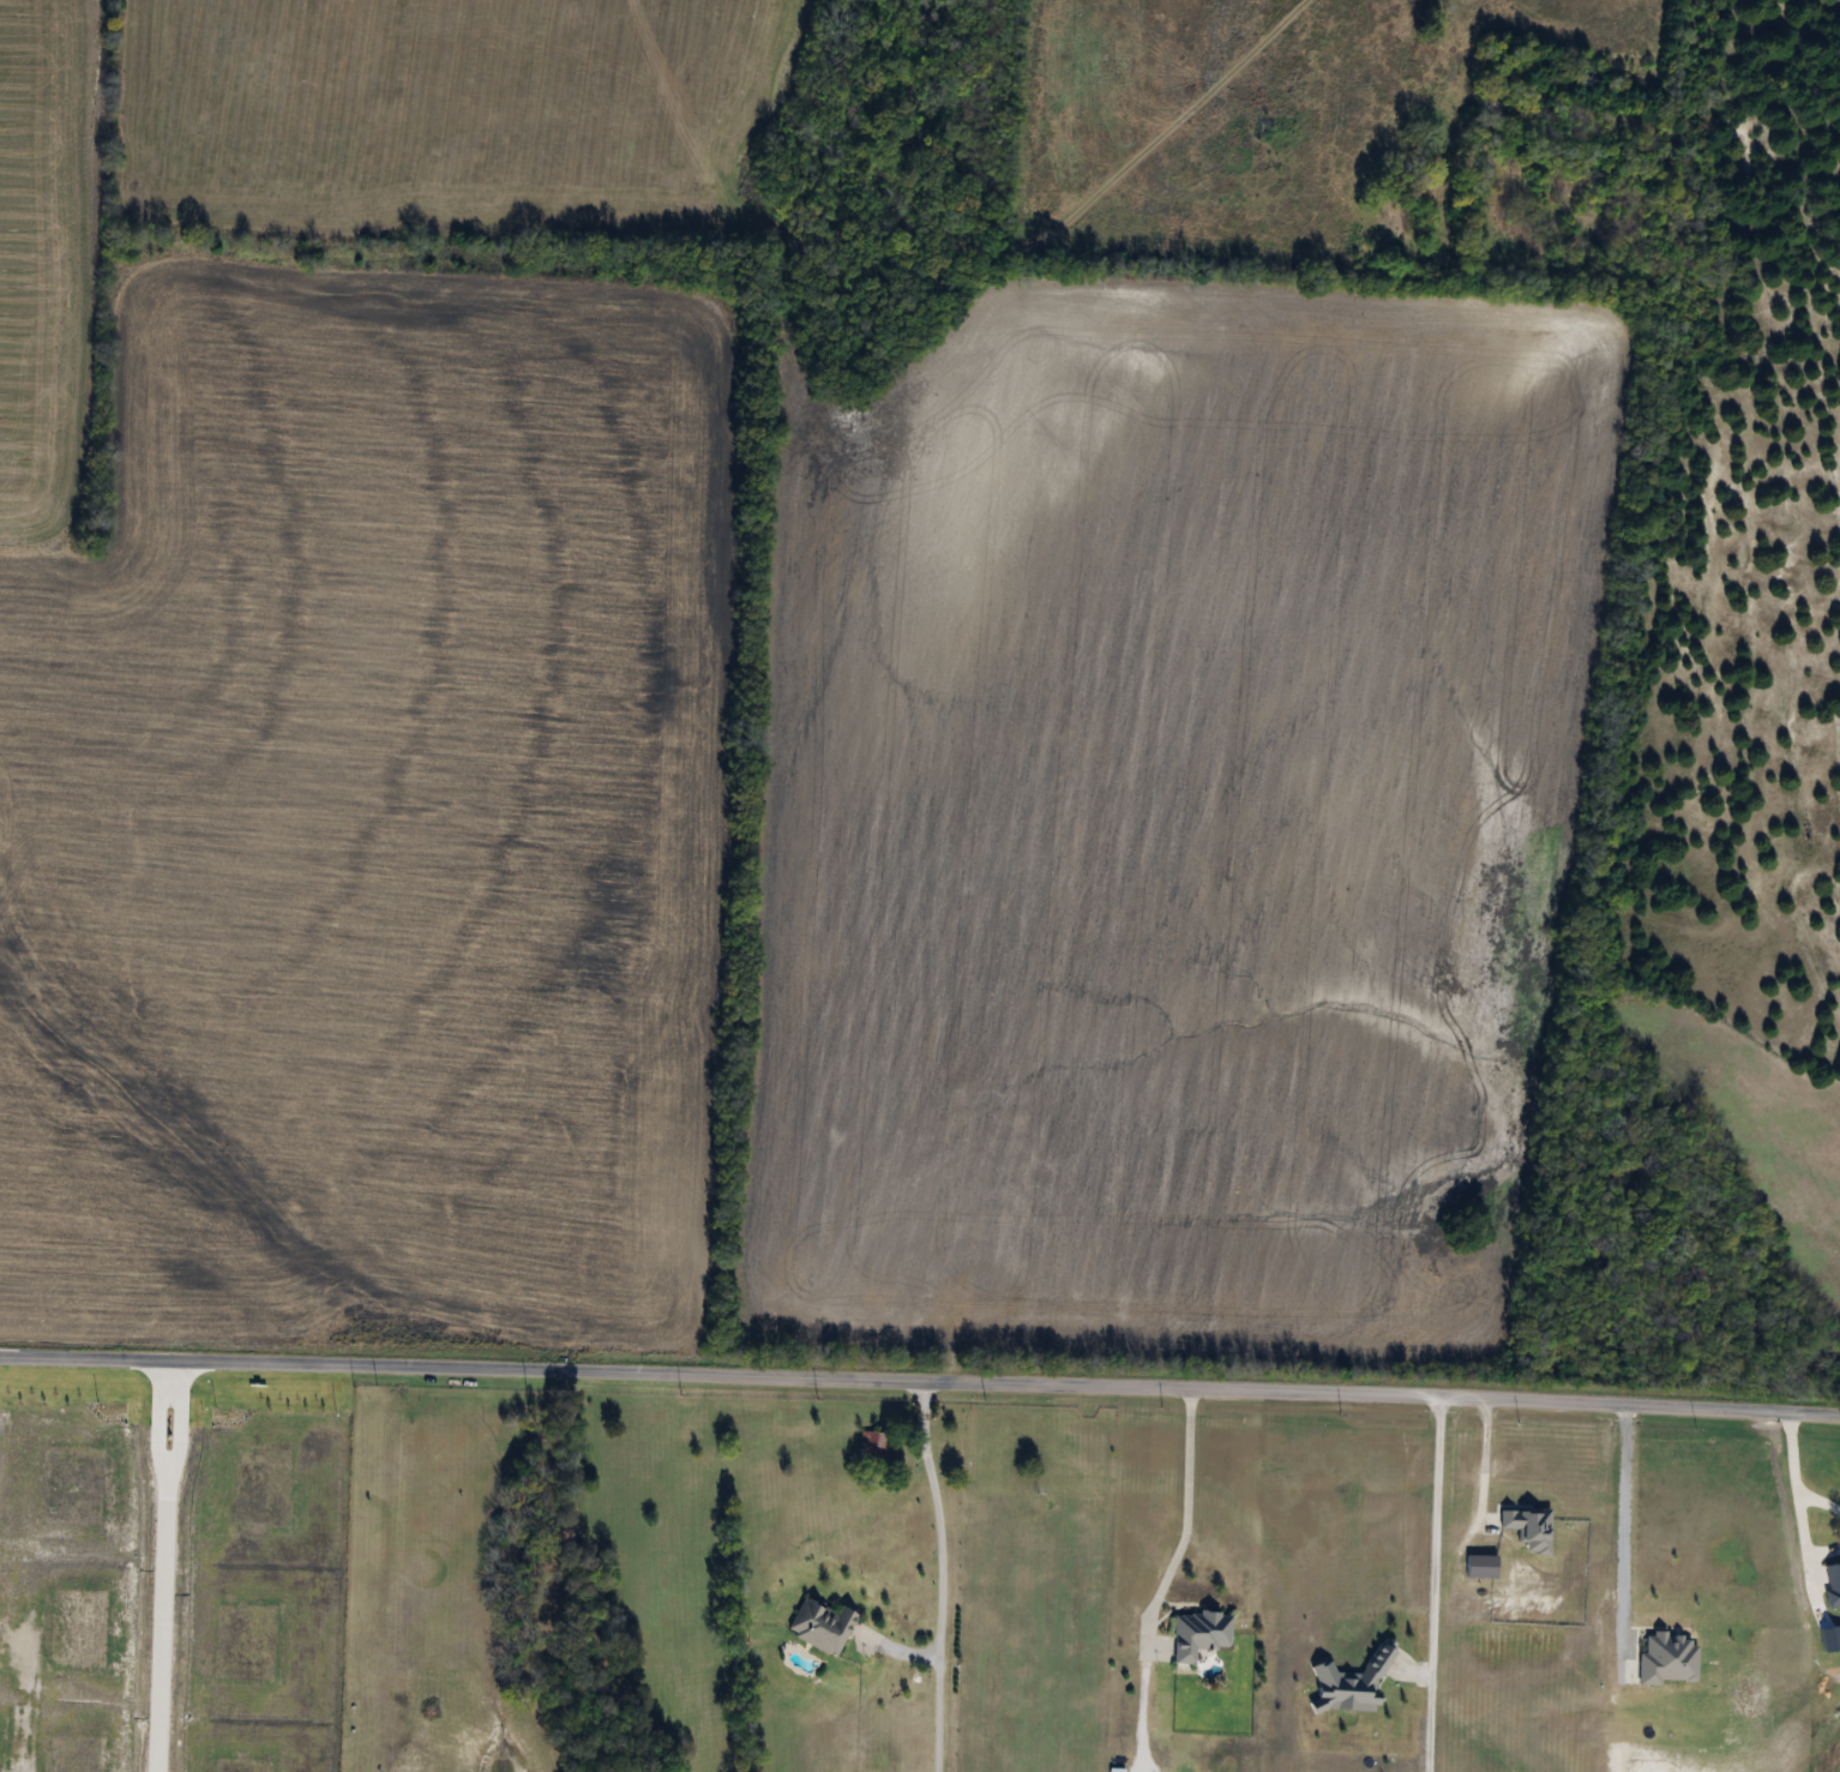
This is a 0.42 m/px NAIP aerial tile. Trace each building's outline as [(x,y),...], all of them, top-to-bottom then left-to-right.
[(896,1432),(858,1431),(858,1456),(895,1457),(896,1432)] [(835,1614),(802,1598),(784,1633),(834,1658),(855,1614),(839,1606),(835,1614)] [(1228,1648),(1228,1614),(1173,1613),(1173,1663),(1193,1664),(1193,1648),(1228,1648)]
